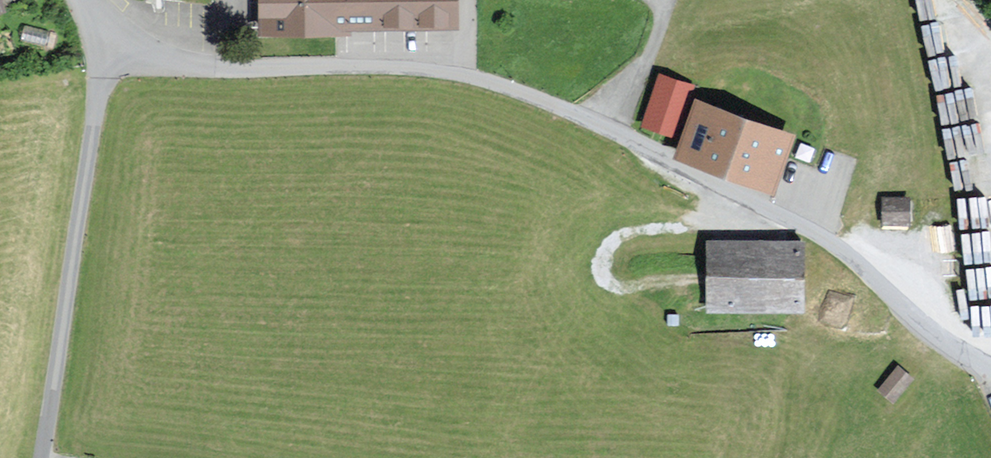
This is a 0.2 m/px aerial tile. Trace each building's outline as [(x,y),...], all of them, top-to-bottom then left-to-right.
[(263,33),(340,33),(349,33),(349,29),(456,29),(456,0),(263,0),(263,33)] [(692,86),(661,76),(645,127),(676,137),(692,86)] [(792,136),(697,102),(678,155),(773,188),(792,136)] [(908,200),(884,200),(884,223),(907,224),(908,200)] [(801,243),(706,243),(707,313),(801,313),(801,243)] [(897,365),(877,391),(892,402),(912,377),(897,365)]
